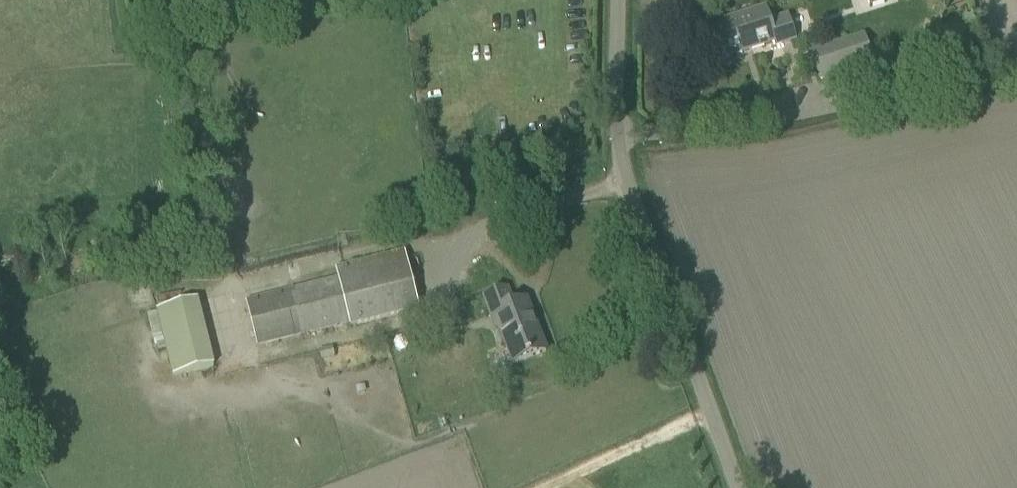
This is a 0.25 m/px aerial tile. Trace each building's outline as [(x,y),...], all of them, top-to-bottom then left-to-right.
[(765,9),(733,20),(714,26),(725,58),(774,42),(776,47),(795,41),(787,18),(770,23),(765,9)] [(863,35),(849,40),(811,52),(820,81),(872,64),(863,35)] [(335,270),(337,279),(245,301),(250,319),(256,345),(303,334),(335,327),(348,324),(348,326),(417,310),(404,254),(335,270)] [(507,289),(489,296),(483,299),(490,316),(495,314),(501,327),(499,327),(513,364),(546,352),(526,301),(513,305),(507,289)] [(181,292),(157,298),(159,308),(183,302),(181,292)] [(198,299),(155,310),(156,312),(171,377),(214,366),(198,299)] [(339,345),(335,327),(303,334),(308,352),(318,350),(333,346),(339,345)] [(394,343),(395,348),(400,351),(405,350),(408,345),(406,340),(402,337),(397,339),(394,343)] [(335,355),(333,346),(318,350),(320,359),(335,355)]
